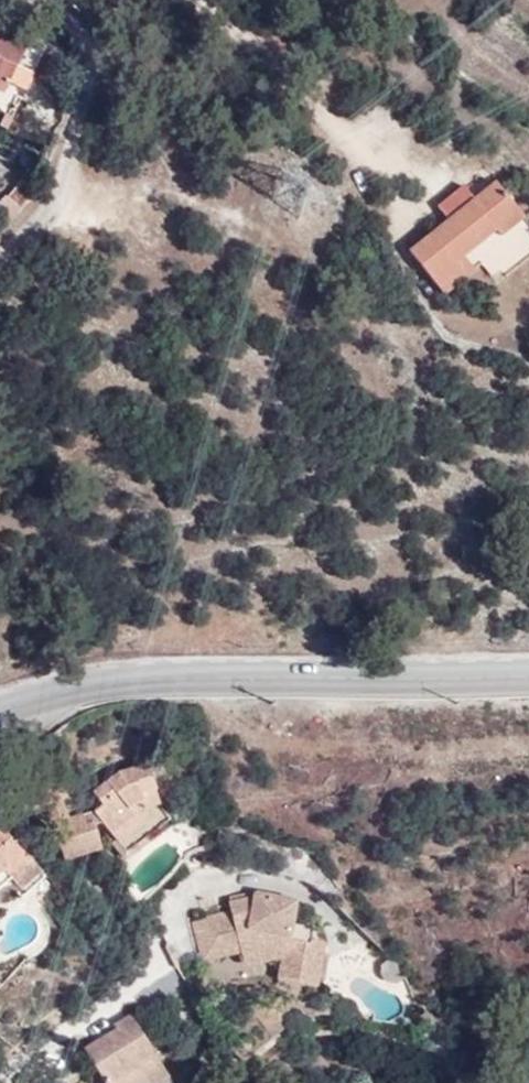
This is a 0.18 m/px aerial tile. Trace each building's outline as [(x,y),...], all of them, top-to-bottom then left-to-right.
[(8,58),(25,65),(38,37),(10,25),(5,34),(0,32),(0,72),(8,58)] [(0,72),(0,73),(17,80),(25,65),(8,58),(0,72)] [(27,196),(12,185),(0,203),(0,206),(14,215),(27,196)] [(496,200),(409,263),(437,302),(461,286),(455,277),(496,247),(502,255),(523,237),(496,200)] [(112,793),(127,791),(122,765),(91,771),(62,788),(74,806),(51,813),(54,830),(39,831),(36,818),(23,819),(30,858),(71,849),(66,828),(73,824),(79,832),(106,812),(102,804),(113,800),(112,793)] [(129,804),(127,791),(112,793),(113,800),(114,808),(129,804)] [(23,819),(36,818),(35,802),(20,803),(23,819)] [(111,823),(106,812),(79,832),(85,842),(111,823)] [(54,830),(51,813),(36,818),(39,831),(54,830)] [(0,867),(0,895),(17,881),(4,865),(1,867),(0,867)] [(257,967),(292,975),(299,952),(286,949),(285,936),(267,932),(268,909),(234,905),(202,915),(204,925),(169,932),(178,969),(215,960),(216,974),(257,967)] [(288,993),(292,975),(257,967),(254,988),(288,993)] [(91,1042),(94,1047),(64,1065),(75,1082),(138,1082),(110,1032),(91,1042)]
